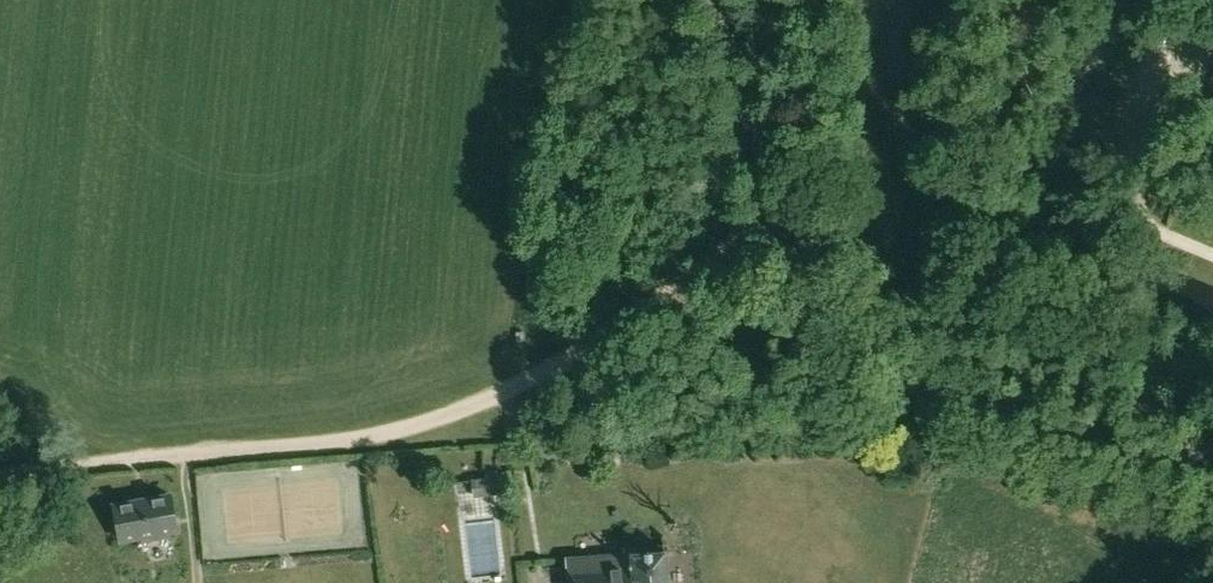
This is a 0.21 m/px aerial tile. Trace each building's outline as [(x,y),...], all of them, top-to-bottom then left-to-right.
[(620,455),(617,451),(612,451),(608,455),(608,460),(611,463),(616,463),(620,460),(620,455)] [(170,496),(114,506),(120,540),(143,536),(144,540),(169,536),(168,532),(176,530),(170,496)] [(668,549),(626,552),(627,558),(567,562),(569,582),(670,582),(668,549)]
